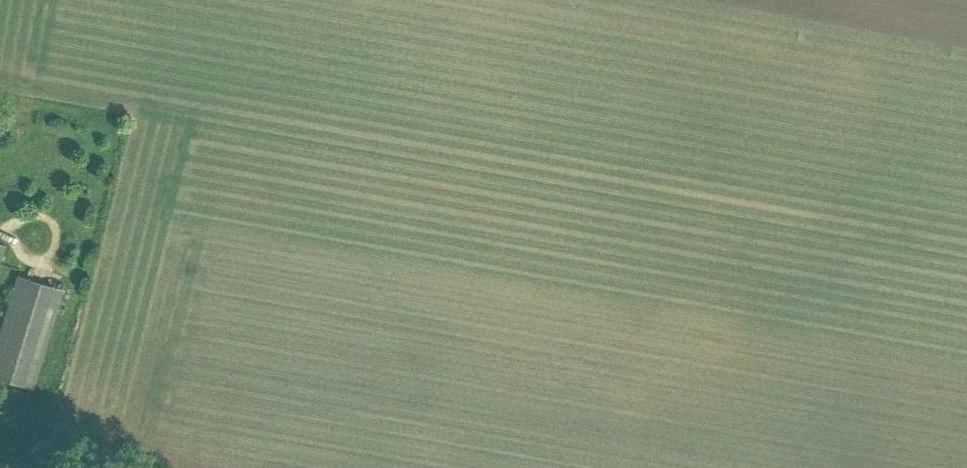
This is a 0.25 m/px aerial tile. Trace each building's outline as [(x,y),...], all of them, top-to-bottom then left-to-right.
[(0,327),(0,378),(35,389),(66,290),(16,275),(0,327)]
